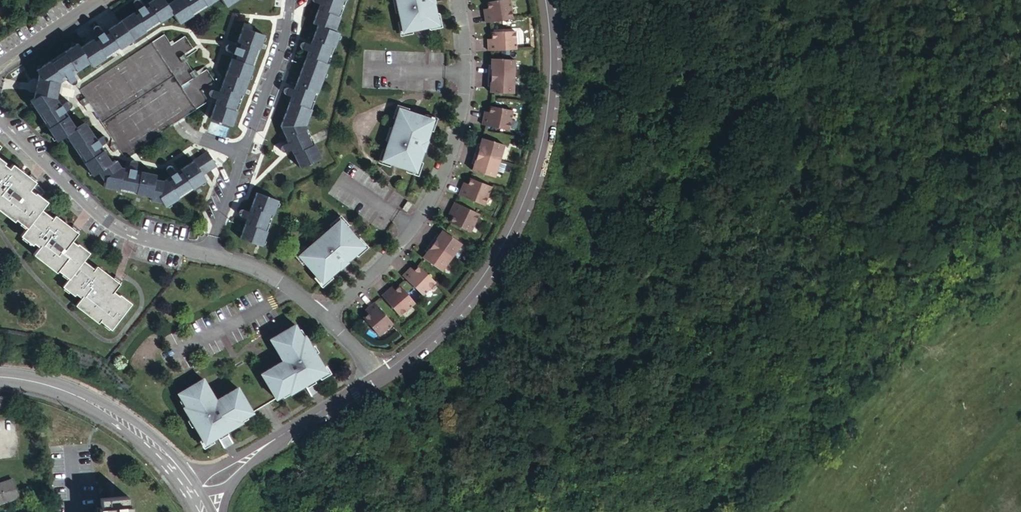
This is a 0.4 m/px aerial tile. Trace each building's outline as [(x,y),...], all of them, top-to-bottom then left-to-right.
[(32,101),(29,104),(38,116),(40,115),(49,129),(47,131),(56,144),(65,137),(75,150),(77,148),(87,163),(84,165),(93,176),(97,174),(104,184),(103,189),(118,192),(119,189),(136,193),(136,195),(151,199),(150,201),(162,203),(165,207),(178,199),(176,196),(190,187),(192,189),(205,180),(201,174),(215,165),(206,151),(179,170),(181,173),(164,184),(162,181),(154,180),(155,176),(140,172),(139,175),(119,171),(119,168),(115,162),(111,164),(103,152),(101,154),(91,139),(93,138),(84,125),(75,131),(65,118),(63,119),(51,101),(55,101),(57,91),(58,85),(54,84),(73,70),(75,72),(88,63),(91,68),(103,59),(102,57),(115,47),(117,50),(143,32),(141,29),(154,20),(157,22),(169,13),(178,24),(190,15),(189,13),(202,2),(205,5),(212,0),(172,0),(165,5),(161,0),(150,0),(144,4),(146,7),(132,17),(130,14),(104,32),(107,34),(93,44),(91,42),(78,50),(75,46),(63,54),(64,56),(49,66),(48,64),(35,73),(38,76),(35,88),(32,101)] [(295,151),(292,153),(299,166),(319,157),(312,142),(310,144),(303,128),(305,127),(304,123),(309,108),(306,107),(312,91),(315,92),(325,62),(322,61),(328,45),(331,46),(336,31),(332,29),(337,15),(335,14),(340,0),(320,0),(318,8),(315,7),(310,22),(315,24),(310,39),(312,40),(307,56),(304,55),(293,84),(296,85),(290,101),(288,101),(279,125),(284,136),(287,135),(295,151)] [(400,30),(435,21),(430,0),(393,0),(400,30)] [(483,5),(484,11),(480,11),(481,20),(506,16),(504,0),(482,0),(483,5)] [(214,103),(208,118),(230,125),(235,111),(233,110),(238,93),(241,94),(251,65),(248,64),(254,48),(257,49),(262,34),(240,27),(235,41),(238,42),(232,59),(229,58),(219,87),(222,88),(216,104),(214,103)] [(484,39),(484,48),(511,46),(510,28),(487,29),(487,36),(488,39),(484,39)] [(155,41),(161,50),(165,46),(174,58),(191,45),(183,35),(170,45),(163,35),(155,41)] [(484,65),(484,72),(509,73),(509,56),(487,56),(486,62),(486,65),(484,65)] [(509,73),(484,72),(483,80),(486,80),(486,83),(486,89),(508,90),(509,73)] [(506,107),(485,103),(484,109),(483,114),(479,114),(477,122),(502,127),(506,107)] [(397,106),(380,159),(414,169),(421,148),(424,139),(424,138),(430,117),(397,106)] [(473,144),(471,151),(495,158),(500,142),(478,136),(476,142),(475,145),(473,144)] [(495,158),(471,151),(469,158),(471,159),(470,162),(468,168),(490,175),(495,158)] [(15,219),(16,218),(27,226),(41,207),(47,200),(35,191),(34,192),(28,188),(34,180),(27,175),(11,163),(8,167),(3,163),(4,162),(0,159),(0,208),(15,219)] [(29,172),(27,175),(34,180),(36,177),(29,172)] [(487,184),(467,176),(465,182),(463,187),(459,186),(457,194),(480,203),(487,184)] [(245,222),(240,237),(260,244),(266,230),(263,229),(269,212),(272,213),(276,199),(255,192),(250,206),(253,207),(247,223),(245,222)] [(449,214),(446,220),(466,229),(475,211),(452,200),(448,207),(452,209),(449,214)] [(41,207),(27,226),(22,234),(33,242),(34,241),(40,245),(34,253),(57,270),(59,267),(71,276),(85,257),(91,249),(79,240),(78,242),(73,238),(78,230),(71,224),(55,212),(52,216),(41,207)] [(340,218),(299,254),(323,281),(340,266),(340,267),(347,260),(347,259),(364,244),(340,218)] [(74,221),(71,224),(78,230),(81,226),(74,221)] [(433,234),(428,240),(449,255),(458,241),(440,228),(436,233),(435,236),(433,234)] [(449,255),(428,240),(424,246),(426,248),(424,250),(421,256),(439,268),(449,255)] [(85,257),(71,276),(64,284),(76,293),(77,291),(83,295),(77,303),(101,320),(102,319),(113,327),(133,299),(122,291),(121,292),(115,288),(121,280),(114,274),(98,262),(96,265),(85,257)] [(407,267),(401,273),(420,291),(433,278),(417,262),(412,267),(410,269),(407,267)] [(114,274),(121,280),(123,277),(116,271),(114,274)] [(412,299),(398,283),(393,287),(389,290),(387,287),(380,293),(397,312),(412,299)] [(390,320),(373,300),(366,306),(369,309),(367,311),(362,315),(376,332),(390,320)] [(296,324),(271,339),(284,360),(261,374),(276,398),(290,390),(291,391),(326,370),(305,335),(303,336),(296,324)] [(253,412),(238,387),(217,399),(204,379),(179,394),(186,406),(183,407),(205,444),(243,421),(242,419),(253,412)] [(16,417),(19,406),(18,406),(10,404),(7,415),(16,417)] [(0,493),(4,511),(23,506),(19,488),(0,493)] [(128,500),(103,502),(104,511),(129,511),(128,500)]
